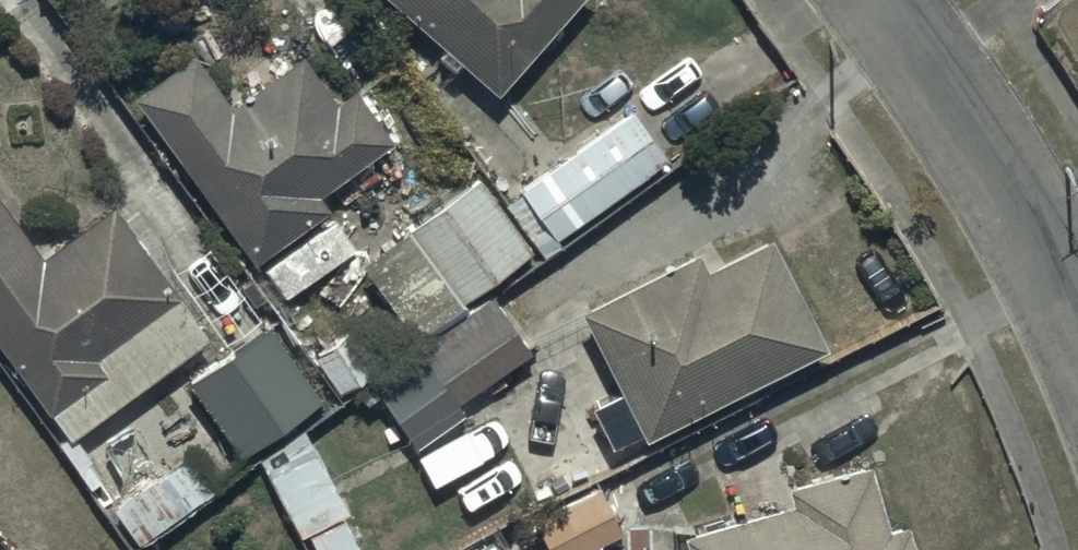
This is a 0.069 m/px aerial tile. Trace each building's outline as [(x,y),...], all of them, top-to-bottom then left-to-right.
[(444,46),(439,52),(472,81),(478,75),(502,95),(585,0),(392,0),(444,46)] [(236,107),(199,55),(134,101),(283,310),(360,255),(321,201),(398,146),(357,89),(337,102),(305,58),(236,107)] [(636,109),(521,192),(558,243),(673,161),(636,109)] [(420,352),(498,299),(491,288),(538,257),(486,179),(360,261),(420,352)] [(65,443),(58,448),(88,491),(102,481),(92,467),(98,463),(79,436),(214,343),(118,204),(44,256),(0,192),(0,349),(65,443)] [(702,256),(585,313),(626,398),(594,414),(614,455),(646,439),(648,444),(835,352),(779,239),(711,273),(702,256)] [(498,299),(420,352),(372,384),(417,453),(470,418),(461,405),(535,356),(498,299)] [(275,327),(193,383),(244,459),(327,404),(275,327)] [(348,329),(312,355),(342,396),(378,370),(348,329)] [(306,429),(261,454),(313,549),(429,549),(417,528),(421,525),(408,501),(353,530),(345,517),(351,514),(306,429)] [(220,489),(194,453),(114,509),(141,546),(220,489)] [(684,538),(687,549),(915,549),(909,526),(892,530),(875,467),(791,489),(795,508),(684,538)] [(498,535),(506,549),(600,549),(627,535),(600,486),(535,522),(532,515),(498,535)]
